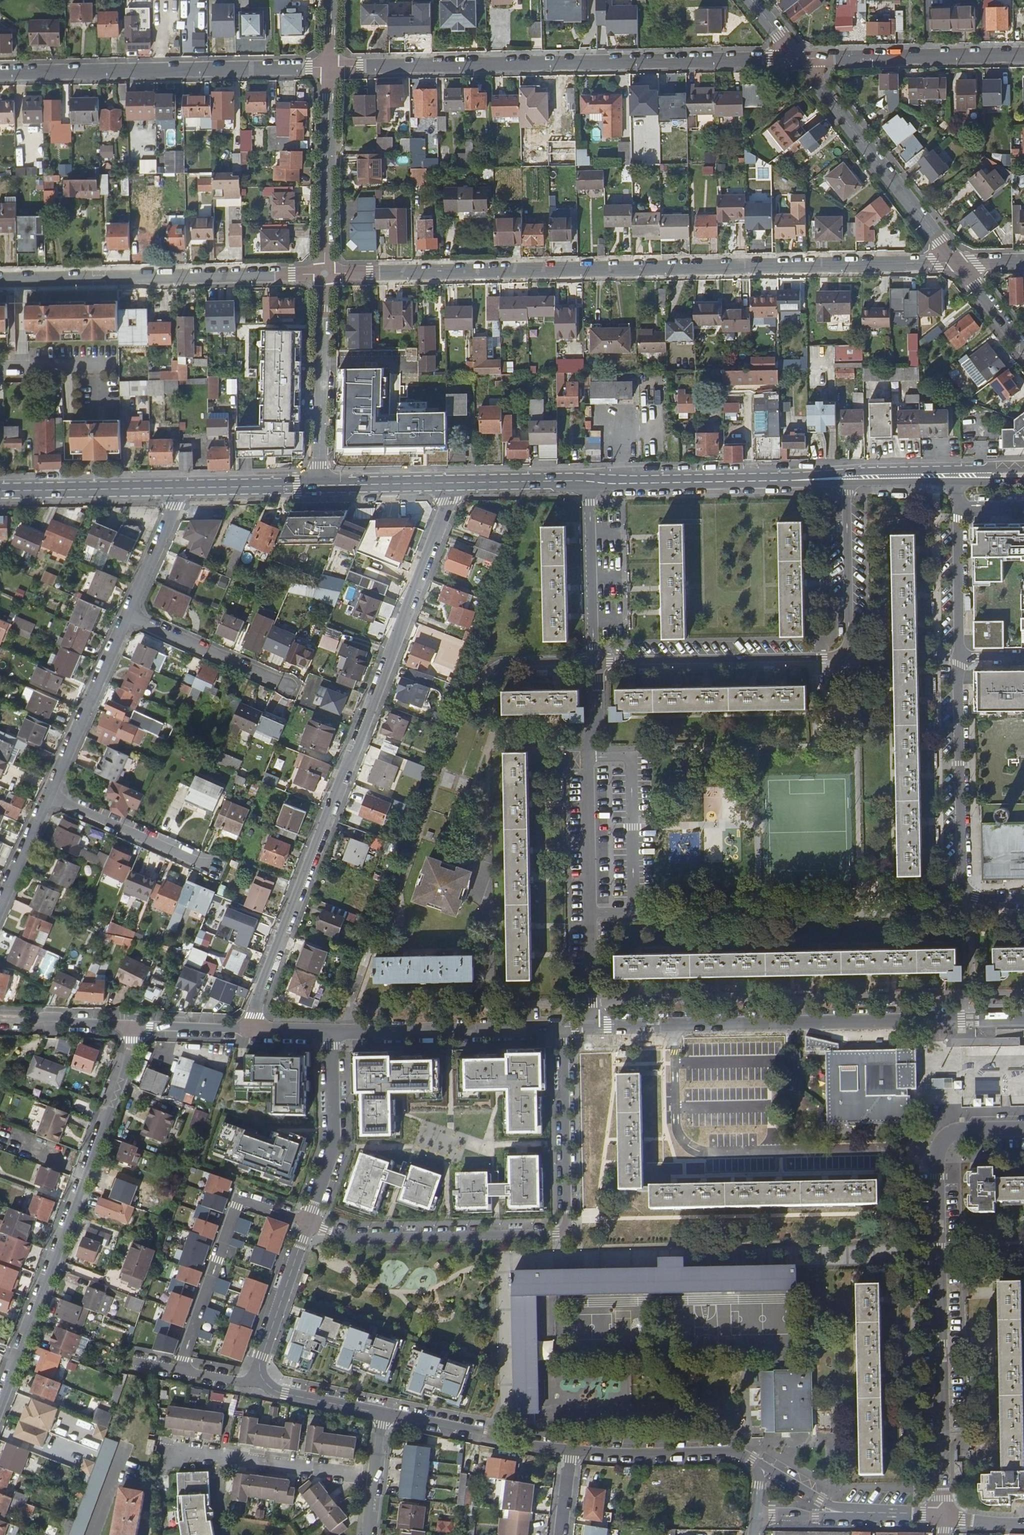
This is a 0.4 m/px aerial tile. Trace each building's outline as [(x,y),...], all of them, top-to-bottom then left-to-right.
[(234,5),(235,24),(242,24),(241,35),(263,35),(263,11),(242,12),(242,6),(246,6),(246,0),(234,0),(234,5)] [(291,0),(276,0),(276,13),(282,13),(283,34),(305,33),(308,30),(308,25),(305,22),(304,11),(295,11),(295,6),(291,7),(291,0)] [(431,0),(420,0),(420,17),(431,18),(431,0)] [(442,27),(453,26),(453,28),(465,28),(466,26),(476,26),(476,0),(441,0),(442,27)] [(558,16),(558,13),(579,13),(580,14),(580,16),(587,15),(586,0),(547,0),(548,16),(558,16)] [(637,6),(611,6),(611,0),(596,0),(596,24),(606,24),(607,33),(608,33),(614,33),(637,32),(637,6)] [(785,11),(786,10),(799,0),(785,0),(780,4),(785,11)] [(786,10),(796,21),(808,11),(809,13),(823,4),(820,0),(799,0),(786,10)] [(981,9),(986,9),(1000,9),(1000,4),(993,4),(993,0),(981,0),(981,9)] [(71,3),(71,22),(92,21),(92,3),(71,3)] [(235,32),(235,24),(234,5),(214,5),(214,33),(235,32)] [(389,26),(389,6),(362,6),(362,26),(389,26)] [(930,7),(930,27),(958,27),(958,30),(965,30),(965,24),(975,24),(975,6),(930,7)] [(1000,9),(986,9),(986,30),(1008,29),(1008,9),(1000,9)] [(187,11),(174,11),(168,11),(169,32),(193,31),(193,21),(189,21),(188,11),(187,11)] [(696,11),(697,32),(720,32),(721,29),(724,29),(724,11),(696,11)] [(903,11),(895,11),(895,19),(896,31),(903,31),(903,11)] [(98,13),(98,37),(119,37),(118,13),(98,13)] [(853,17),(838,17),(838,31),(853,31),(853,17)] [(126,19),(127,49),(150,48),(150,31),(137,32),(136,18),(126,19)] [(896,34),(896,31),(895,19),(883,19),(883,23),(874,23),(874,34),(896,34)] [(49,46),(66,45),(66,21),(31,22),(31,45),(49,44),(49,46)] [(542,38),(542,22),(530,22),(530,38),(542,38)] [(205,34),(195,34),(195,45),(205,45),(205,34)] [(11,52),(11,36),(0,36),(0,52),(11,52)] [(999,71),(987,71),(987,86),(999,87),(999,71)] [(882,119),(899,105),(899,72),(886,72),(886,74),(882,74),(882,88),(886,88),(886,94),(888,94),(889,104),(878,114),(882,119)] [(947,79),(910,79),(910,98),(947,98),(947,79)] [(968,110),(968,107),(968,102),(976,102),(976,81),(958,81),(958,111),(968,110)] [(126,93),(126,84),(118,84),(118,101),(126,101),(126,93)] [(694,85),(686,85),(686,93),(687,119),(687,129),(696,129),(696,115),(715,115),(715,98),(715,92),(694,93),(694,88),(694,85)] [(742,85),(743,93),(743,106),(772,106),(776,112),(783,106),(781,104),(790,97),(789,96),(792,93),(789,89),(786,88),(772,99),(768,99),(767,85),(742,85)] [(379,96),(377,96),(377,121),(386,121),(386,105),(403,105),(403,86),(380,86),(379,96)] [(479,89),(468,89),(468,109),(488,108),(488,90),(480,90),(479,89)] [(534,121),(537,121),(540,125),(545,125),(547,121),(548,121),(548,94),(546,94),(544,90),(539,90),(537,94),(535,94),(535,89),(521,89),(521,127),(534,126),(534,121)] [(631,115),(659,115),(658,96),(658,94),(649,94),(649,91),(649,89),(630,89),(631,115)] [(438,118),(437,90),(415,90),(415,102),(416,102),(416,118),(438,118)] [(465,111),(465,90),(446,90),(446,111),(465,111)] [(574,90),(566,91),(566,105),(574,106),(574,90)] [(154,93),(126,93),(126,101),(127,117),(155,116),(154,96),(154,93)] [(247,94),(247,112),(268,111),(268,99),(265,99),(265,93),(247,94)] [(687,119),(686,93),(677,93),(677,96),(658,96),(659,115),(659,122),(671,122),(671,119),(687,119)] [(715,115),(715,117),(743,116),(743,106),(743,93),(733,93),(733,97),(715,98),(715,115)] [(212,94),(213,121),(211,121),(211,130),(223,130),(223,120),(233,120),(232,94),(212,94)] [(155,116),(155,120),(175,120),(175,96),(154,96),(155,116)] [(183,97),(183,116),(211,116),(211,96),(183,97)] [(377,121),(377,96),(374,97),(356,98),(356,116),(353,116),(353,125),(377,124),(377,121)] [(520,97),(493,97),(493,119),(521,119),(520,97)] [(594,105),(594,98),(588,98),(588,114),(604,114),(604,137),(622,137),(622,98),(620,98),(621,107),(602,108),(601,104),(594,105)] [(620,98),(594,98),(594,105),(601,104),(602,108),(621,107),(620,98)] [(42,120),(41,99),(23,99),(24,124),(42,124),(42,120)] [(70,100),(70,124),(99,124),(98,100),(70,100)] [(42,120),(42,124),(42,133),(51,133),(51,143),(71,143),(70,126),(60,126),(59,102),(43,102),(43,119),(42,120)] [(276,127),(276,151),(301,150),(302,138),(304,138),(305,113),(308,113),(309,102),(293,103),(293,108),(276,109),(276,127)] [(14,125),(13,104),(0,104),(0,125),(14,125)] [(101,110),(102,131),(122,132),(122,110),(114,110),(114,107),(108,108),(108,110),(101,110)] [(787,149),(803,136),(798,129),(796,131),(794,129),(798,127),(798,125),(798,124),(797,122),(803,118),(795,109),(770,128),(787,149)] [(897,114),(884,125),(905,151),(900,155),(906,162),(915,156),(919,161),(919,160),(927,155),(911,135),(917,131),(911,122),(908,124),(903,119),(902,120),(897,114)] [(446,118),(438,118),(438,132),(446,132),(446,118)] [(787,149),(768,164),(775,168),(798,149),(796,146),(801,142),(808,150),(813,146),(816,150),(822,146),(818,141),(828,133),(819,123),(803,136),(787,149)] [(266,143),(266,151),(276,151),(276,127),(266,127),(266,143)] [(239,129),(240,152),(247,151),(248,151),(248,144),(248,128),(239,129)] [(411,154),(411,139),(401,139),(401,154),(411,154)] [(422,139),(411,139),(411,154),(422,154),(422,139)] [(391,140),(377,140),(377,154),(383,154),(391,154),(391,140)] [(248,144),(248,151),(266,151),(266,143),(248,144)] [(631,165),(631,143),(619,143),(619,166),(631,165)] [(1012,172),(1012,158),(1012,143),(1000,143),(1000,150),(999,153),(986,145),(986,155),(1012,172)] [(543,167),(549,167),(556,167),(555,148),(543,148),(543,167)] [(590,164),(589,149),(577,149),(578,165),(590,164)] [(943,163),(933,150),(929,153),(927,155),(919,160),(924,166),(922,168),(926,174),(927,173),(934,182),(940,177),(941,178),(945,175),(944,174),(949,170),(950,167),(946,163),(943,163)] [(276,166),(276,180),(299,180),(299,171),(296,171),(296,167),(302,167),(302,151),(282,151),(282,167),(276,166)] [(164,163),(165,167),(177,167),(177,168),(183,168),(183,153),(167,153),(167,163),(164,163)] [(443,164),(443,169),(466,168),(466,153),(458,153),(458,164),(443,164)] [(231,172),(232,172),(232,154),(223,154),(224,172),(231,172)] [(232,154),(232,172),(240,172),(240,162),(240,154),(232,154)] [(383,154),(377,154),(361,154),(360,182),(382,183),(383,154)] [(915,156),(906,162),(910,167),(919,161),(915,156)] [(997,164),(987,158),(983,161),(989,170),(997,164)] [(157,159),(141,159),(141,171),(157,171),(157,159)] [(860,186),(843,164),(825,178),(842,199),(860,186)] [(42,169),(43,177),(59,177),(71,176),(71,168),(42,169)] [(13,178),(13,172),(2,173),(2,169),(0,169),(0,178),(13,178)] [(1001,189),(1004,187),(1007,185),(1005,182),(994,169),(986,175),(982,170),(969,180),(985,201),(1001,189)] [(430,171),(416,171),(416,187),(430,187),(430,171)] [(224,172),(212,173),(212,178),(213,192),(213,197),(240,197),(240,188),(239,177),(232,178),(231,172),(224,172)] [(604,172),(576,173),(577,179),(578,179),(578,188),(604,188),(604,172)] [(100,188),(100,175),(93,176),(93,178),(87,178),(87,181),(80,182),(80,179),(75,179),(75,183),(64,183),(64,198),(75,198),(75,199),(97,199),(97,189),(100,188)] [(108,175),(100,175),(100,188),(100,194),(108,194),(108,175)] [(201,192),(213,192),(212,178),(201,178),(201,192)] [(54,183),(43,183),(43,196),(54,195),(54,183)] [(274,195),(275,217),(296,216),(295,192),(293,192),(293,186),(264,187),(264,196),(274,195)] [(473,210),(487,210),(486,187),(460,188),(460,189),(475,189),(475,195),(481,195),(481,206),(473,207),(473,210)] [(446,188),(446,211),(460,211),(460,189),(460,188),(446,188)] [(460,211),(473,210),(473,207),(481,206),(481,195),(475,195),(475,189),(460,189),(460,211)] [(751,201),(772,202),(773,192),(751,191),(751,201)] [(807,235),(807,194),(796,194),(793,197),(793,205),(796,208),(796,212),(793,214),(777,215),(777,222),(783,222),(783,238),(790,238),(792,236),(807,235)] [(716,195),(717,216),(717,222),(728,222),(728,219),(745,219),(745,205),(745,195),(716,195)] [(376,228),(376,211),(376,198),(359,198),(358,216),(350,223),(351,238),(358,246),(358,250),(377,250),(376,228)] [(890,211),(880,198),(862,212),(856,216),(856,223),(857,236),(857,242),(875,241),(874,231),(869,231),(869,227),(872,225),(875,223),(881,218),(890,211)] [(983,203),(962,219),(966,224),(969,222),(981,239),(999,225),(983,203)] [(16,232),(16,221),(16,217),(15,204),(0,205),(0,232),(16,232)] [(771,204),(745,205),(745,219),(745,229),(752,228),(752,230),(764,230),(764,228),(771,228),(771,204)] [(1023,233),(1023,211),(1022,205),(1013,205),(1013,233),(1023,233)] [(200,206),(199,215),(210,215),(210,207),(200,206)] [(632,206),(604,206),(604,225),(632,225),(632,211),(632,206)] [(557,207),(550,207),(550,240),(571,240),(571,218),(557,219),(557,207)] [(522,218),(522,209),(494,209),(494,218),(522,218)] [(405,210),(376,211),(376,228),(390,228),(391,243),(406,242),(405,210)] [(646,235),(660,235),(660,217),(660,210),(632,211),(632,225),(632,235),(646,235)] [(191,238),(214,238),(213,216),(190,216),(191,238)] [(688,238),(688,216),(660,217),(660,235),(660,239),(660,241),(675,241),(675,238),(688,238)] [(696,237),(717,236),(717,222),(717,216),(695,216),(696,237)] [(35,247),(35,236),(44,236),(44,217),(35,217),(35,221),(16,221),(16,232),(16,250),(32,250),(32,247),(35,247)] [(842,218),(816,217),(816,240),(842,240),(842,218)] [(522,230),(522,218),(494,218),(495,242),(522,242),(522,230)] [(418,233),(412,233),(412,248),(436,248),(437,238),(434,238),(433,220),(420,220),(420,238),(418,238),(418,233)] [(857,236),(856,223),(848,223),(849,236),(857,236)] [(186,249),(185,228),(185,224),(167,224),(168,249),(186,249)] [(109,249),(129,248),(129,226),(109,226),(109,249)] [(229,245),(242,245),(241,228),(229,229),(229,245)] [(522,230),(522,242),(522,245),(543,244),(542,230),(522,230)] [(263,231),(263,250),(290,250),(290,231),(263,231)] [(1023,304),(1023,279),(1011,279),(1011,304),(1023,304)] [(890,287),(891,308),(891,311),(911,311),(911,287),(890,287)] [(778,290),(778,295),(778,310),(800,309),(800,290),(778,290)] [(941,290),(918,290),(918,315),(941,315),(941,290)] [(850,292),(820,292),(820,320),(831,320),(831,313),(850,312),(850,292)] [(750,297),(750,308),(750,316),(778,316),(778,310),(778,295),(765,295),(765,297),(750,297)] [(501,298),(501,297),(489,297),(489,319),(501,319),(501,298)] [(501,298),(501,319),(501,329),(522,329),(523,320),(528,319),(528,315),(528,297),(501,298)] [(555,304),(555,297),(528,297),(528,315),(556,315),(555,304)] [(265,299),(265,322),(295,321),(295,299),(265,299)] [(119,318),(119,301),(90,302),(91,341),(108,340),(108,335),(119,335),(119,318)] [(206,302),(207,331),(236,330),(235,323),(235,302),(235,301),(206,302)] [(27,303),(28,333),(60,332),(60,302),(27,303)] [(60,332),(28,333),(28,337),(39,336),(40,342),(62,341),(62,336),(85,336),(85,341),(91,341),(90,302),(60,302),(60,332)] [(2,304),(3,333),(15,333),(15,303),(2,304)] [(412,303),(386,303),(386,328),(412,327),(412,303)] [(556,334),(576,333),(576,304),(568,304),(564,304),(555,304),(556,315),(556,334)] [(695,305),(695,316),(695,324),(722,324),(722,311),(722,304),(695,305)] [(473,306),(445,307),(445,327),(473,327),(473,306)] [(722,324),(722,330),(750,330),(750,316),(750,308),(740,308),(741,310),(722,311),(722,324)] [(891,308),(862,308),(863,327),(891,326),(891,311),(891,308)] [(119,318),(119,335),(132,335),(132,338),(140,338),(140,334),(144,334),(144,342),(149,342),(148,323),(148,309),(139,310),(139,317),(119,318)] [(351,335),(351,347),(373,347),(373,312),(351,312),(351,323),(348,324),(348,335),(351,335)] [(853,314),(832,314),(833,322),(853,321),(853,314)] [(979,328),(969,315),(945,334),(956,348),(965,341),(963,340),(979,328)] [(676,317),(676,321),(676,341),(695,340),(695,324),(695,316),(676,317)] [(179,318),(180,357),(199,357),(199,348),(194,348),(194,317),(179,318)] [(667,321),(667,333),(667,341),(676,341),(676,321),(667,321)] [(149,342),(149,343),(172,343),(172,323),(148,323),(149,342)] [(430,327),(419,327),(420,371),(434,371),(434,356),(430,356),(430,327)] [(303,328),(265,329),(262,424),(237,424),(238,455),(305,454),(305,430),(300,430),(303,328)] [(593,352),(612,351),(611,328),(593,329),(593,352)] [(611,328),(612,351),(631,351),(630,328),(611,328)] [(667,333),(639,333),(639,352),(667,352),(667,341),(667,333)] [(473,340),(474,362),(474,374),(502,374),(502,360),(492,361),(492,349),(489,349),(485,350),(485,344),(485,340),(473,340)] [(979,386),(1005,365),(988,343),(969,358),(961,364),(979,386)] [(969,358),(966,354),(958,360),(961,364),(969,358)] [(193,367),(207,366),(207,357),(204,357),(204,360),(193,361),(193,367)] [(775,357),(753,357),(753,368),(775,368),(775,357)] [(861,357),(836,358),(836,367),(861,366),(861,357)] [(574,360),(574,373),(585,373),(584,359),(574,360)] [(563,373),(574,373),(574,360),(556,360),(556,373),(563,373)] [(892,367),(863,368),(864,379),(892,379),(892,375),(892,367)] [(919,367),(892,367),(892,375),(892,379),(919,379),(919,367)] [(854,376),(854,368),(836,368),(836,376),(854,376)] [(723,370),(723,378),(723,394),(727,394),(727,391),(745,390),(751,391),(755,391),(772,387),(773,390),(754,394),(756,460),(780,459),(780,447),(780,429),(780,411),(779,369),(723,370)] [(1008,369),(990,384),(1005,402),(1020,390),(1015,383),(1011,379),(1013,377),(1014,377),(1008,369)] [(563,396),(563,373),(556,373),(557,396),(558,396),(558,406),(578,405),(578,383),(567,383),(567,396),(563,396)] [(605,375),(605,383),(615,383),(615,399),(632,399),(632,383),(618,383),(617,375),(605,375)] [(444,392),(445,377),(427,376),(426,392),(444,392)] [(217,378),(208,378),(208,401),(219,401),(219,378),(217,378)] [(165,393),(179,393),(179,380),(170,380),(165,381),(165,393)] [(942,380),(934,382),(937,391),(945,389),(942,380)] [(149,381),(120,381),(121,396),(150,395),(150,394),(149,381)] [(155,381),(149,381),(150,394),(165,393),(165,381),(161,381),(155,381)] [(615,383),(605,383),(589,383),(590,399),(615,399),(615,383)] [(679,412),(696,412),(696,394),(686,394),(686,389),(678,389),(679,395),(676,395),(676,400),(679,400),(679,412)] [(920,400),(919,392),(905,393),(905,401),(920,401),(920,400)] [(864,433),(864,393),(854,393),(854,410),(842,411),(843,433),(864,433)] [(467,395),(447,395),(447,414),(467,414),(467,395)] [(816,401),(808,401),(808,432),(827,432),(827,428),(836,428),(836,401),(823,401),(823,399),(822,398),(820,398),(818,398),(816,401)] [(538,399),(530,399),(530,413),(538,413),(538,399)] [(920,417),(920,437),(949,436),(949,420),(950,420),(950,411),(934,412),(927,412),(926,405),(920,400),(920,401),(920,417)] [(725,402),(726,419),(740,418),(739,402),(725,402)] [(891,403),(884,403),(869,403),(870,436),(891,436),(891,403)] [(502,414),(502,406),(481,406),(481,432),(503,431),(502,414)] [(788,411),(780,411),(780,429),(788,429),(788,411)] [(897,437),(920,437),(920,417),(901,417),(900,411),(897,411),(897,437)] [(420,457),(420,465),(421,465),(447,465),(447,460),(447,448),(447,418),(443,418),(442,412),(437,412),(438,422),(436,422),(437,443),(420,443),(420,457)] [(502,414),(503,431),(503,442),(508,441),(509,458),(529,457),(529,441),(520,442),(513,441),(512,437),(512,415),(502,414)] [(1015,421),(1016,425),(1008,429),(1002,429),(1003,449),(1023,449),(1023,415),(1016,421),(1015,421)] [(35,419),(35,469),(62,468),(62,419),(35,419)] [(122,453),(121,420),(72,421),(73,454),(83,453),(82,450),(86,450),(94,449),(95,459),(109,459),(109,449),(112,449),(112,453),(122,453)] [(208,420),(209,436),(229,436),(229,420),(208,420)] [(130,442),(151,441),(150,421),(129,422),(130,442)] [(557,421),(530,422),(530,442),(538,442),(538,458),(557,458),(557,421)] [(391,431),(391,422),(383,422),(377,422),(377,423),(377,434),(391,433),(391,431)] [(377,434),(377,423),(347,423),(347,445),(355,445),(364,445),(364,434),(377,434)] [(5,431),(5,447),(23,447),(23,441),(17,441),(17,431),(5,431)] [(391,431),(391,433),(391,440),(392,458),(420,457),(420,443),(420,441),(413,441),(413,438),(410,439),(410,437),(401,438),(401,439),(399,439),(399,431),(391,431)] [(719,433),(697,433),(697,454),(718,454),(719,433)] [(602,455),(601,435),(587,436),(587,456),(602,455)] [(780,447),(780,459),(787,459),(787,447),(792,447),(792,451),(798,451),(798,447),(805,447),(805,436),(783,436),(784,446),(780,447)] [(181,439),(181,471),(193,470),(192,445),(184,445),(184,439),(181,439)] [(152,452),(151,452),(151,463),(173,463),(173,440),(152,440),(152,452)] [(209,441),(209,470),(230,470),(230,448),(225,448),(225,441),(209,441)] [(724,443),(724,460),(742,460),(742,446),(736,447),(735,443),(724,443)] [(466,448),(447,448),(447,460),(466,460),(466,448)] [(94,449),(86,450),(86,460),(95,459),(94,449)] [(345,520),(336,542),(358,551),(364,537),(372,519),(377,507),(357,507),(352,519),(345,520)] [(496,514),(476,508),(473,515),(469,513),(464,526),(488,535),(491,527),(494,528),(496,522),(493,520),(496,514)] [(348,512),(291,514),(278,544),(328,542),(329,539),(336,542),(345,520),(348,512)] [(509,527),(512,520),(504,517),(502,524),(508,526),(509,527)] [(15,518),(0,518),(0,538),(6,538),(9,538),(8,528),(11,528),(15,518)] [(372,519),(364,537),(406,555),(417,527),(415,518),(372,519)] [(79,531),(52,519),(46,535),(42,543),(59,551),(64,541),(73,545),(79,531)] [(207,557),(223,521),(192,522),(185,537),(195,542),(192,550),(207,557)] [(803,521),(779,522),(782,637),(805,637),(804,613),(804,583),(803,537),(803,521)] [(279,530),(260,522),(250,545),(269,553),(279,530)] [(974,524),(974,583),(974,616),(974,617),(974,618),(974,622),(974,643),(974,648),(1005,648),(1023,648),(1023,523),(1007,523),(988,523),(985,523),(974,524)] [(42,543),(46,535),(22,524),(14,543),(37,553),(42,543)] [(123,524),(119,532),(110,551),(109,553),(128,561),(142,531),(139,526),(123,524)] [(235,570),(251,533),(230,524),(222,542),(236,548),(228,567),(235,570)] [(502,524),(495,542),(502,544),(508,526),(502,524)] [(684,524),(662,525),(662,537),(662,562),(663,588),(663,604),(663,612),(663,639),(686,639),(684,524)] [(110,551),(119,532),(106,526),(104,530),(95,526),(88,541),(110,551)] [(500,555),(509,527),(508,526),(502,544),(495,542),(492,551),(492,552),(500,555)] [(568,527),(545,527),(547,641),(569,640),(569,616),(568,588),(568,564),(568,541),(568,527)] [(895,648),(918,648),(918,624),(917,595),(916,549),(916,534),(916,531),(916,530),(893,531),(895,648)] [(476,545),(492,551),(495,542),(479,536),(476,545)] [(406,555),(364,537),(358,551),(358,552),(401,569),(406,555)] [(497,562),(500,555),(492,552),(476,546),(473,554),(497,562)] [(472,558),(452,549),(445,569),(465,577),(472,558)] [(202,565),(181,555),(171,577),(193,587),(202,565)] [(118,577),(101,570),(98,568),(88,592),(107,601),(118,577)] [(388,586),(363,576),(350,571),(346,580),(385,595),(388,586)] [(323,574),(318,587),(326,588),(330,577),(330,576),(323,574)] [(326,588),(341,591),(346,580),(330,577),(326,588)] [(318,587),(293,582),(293,583),(289,592),(314,596),(318,587)] [(190,596),(164,584),(156,604),(165,608),(165,606),(183,614),(190,596)] [(466,593),(444,585),(438,600),(454,607),(460,610),(466,593)] [(318,587),(314,596),(315,596),(336,603),(341,591),(326,588),(318,587)] [(362,593),(354,614),(375,622),(383,601),(362,593)] [(101,606),(82,598),(72,622),(73,622),(91,630),(101,606)] [(470,614),(460,610),(454,607),(449,622),(465,628),(470,614)] [(259,653),(274,620),(260,613),(250,633),(248,632),(244,639),(247,640),(244,646),(259,653)] [(237,641),(245,623),(226,615),(218,633),(237,641)] [(12,631),(30,638),(36,623),(18,616),(12,631)] [(91,631),(91,630),(73,622),(63,646),(81,654),(91,631)] [(287,656),(296,636),(273,626),(263,647),(273,651),(274,650),(287,656)] [(328,629),(321,646),(335,652),(342,635),(328,629)] [(304,646),(295,642),(288,659),(296,663),(296,662),(306,666),(313,652),(303,647),(304,646)] [(367,652),(344,642),(340,652),(350,656),(344,670),(341,669),(337,679),(354,687),(357,679),(360,680),(368,660),(364,658),(367,652)] [(134,661),(150,668),(158,651),(141,644),(134,661)] [(81,654),(63,646),(52,669),(65,674),(72,677),(82,654),(81,654)] [(416,646),(408,665),(418,669),(421,662),(429,665),(434,653),(416,646)] [(895,664),(918,663),(918,648),(895,648),(895,664)] [(124,688),(142,697),(153,670),(150,668),(134,661),(132,667),(133,668),(124,688)] [(52,669),(40,663),(33,682),(57,692),(65,674),(52,669)] [(919,670),(918,663),(895,664),(899,876),(922,875),(922,851),(921,822),(920,776),(920,746),(919,700),(919,697),(919,670)] [(191,687),(187,696),(196,700),(204,683),(211,687),(218,673),(202,666),(192,687),(191,687)] [(434,677),(412,669),(408,679),(402,677),(395,694),(399,696),(398,699),(422,708),(434,677)] [(1009,670),(975,671),(975,674),(975,710),(1023,710),(1023,670),(1009,670)] [(320,685),(314,706),(344,714),(350,693),(320,685)] [(807,708),(806,685),(787,685),(767,686),(692,686),(633,687),(628,687),(620,687),(620,705),(611,705),(611,720),(627,719),(627,714),(632,714),(632,711),(807,708)] [(50,708),(54,698),(36,690),(27,686),(23,696),(31,700),(28,707),(50,717),(53,709),(50,708)] [(118,687),(113,698),(128,704),(133,694),(118,687)] [(513,691),(504,691),(504,715),(565,714),(565,717),(574,717),(574,722),(585,722),(585,708),(581,708),(581,690),(563,691),(513,691)] [(229,727),(231,723),(240,702),(241,699),(233,695),(221,723),(229,727)] [(124,720),(145,730),(150,732),(152,727),(144,723),(147,717),(139,714),(137,720),(126,716),(129,709),(110,701),(107,707),(116,711),(115,715),(124,719),(124,720)] [(240,702),(231,723),(255,733),(262,715),(253,711),(255,708),(240,702)] [(169,724),(174,727),(179,714),(174,712),(169,724)] [(263,712),(262,715),(255,733),(254,734),(268,740),(271,733),(280,737),(286,723),(263,712)] [(124,720),(117,717),(116,719),(104,713),(99,726),(103,728),(97,741),(110,746),(116,749),(121,736),(139,745),(145,730),(124,720)] [(385,723),(381,732),(400,740),(407,722),(401,719),(401,717),(391,713),(387,724),(385,723)] [(52,725),(34,717),(24,740),(43,749),(52,725)] [(312,719),(303,744),(326,752),(335,728),(312,719)] [(174,727),(169,724),(165,730),(171,733),(174,727)] [(0,729),(0,758),(7,761),(14,744),(20,747),(23,740),(0,729)] [(162,737),(168,740),(171,733),(165,730),(164,733),(162,737)] [(385,740),(381,748),(396,754),(400,746),(385,740)] [(96,772),(116,781),(118,782),(129,755),(116,749),(110,746),(106,756),(103,755),(96,772)] [(394,754),(382,749),(369,782),(388,790),(398,765),(391,762),(394,754)] [(223,751),(218,761),(238,770),(243,760),(223,751)] [(319,759),(300,752),(296,764),(302,766),(295,782),(313,790),(319,774),(325,776),(330,763),(320,759),(319,759)] [(529,752),(506,752),(508,978),(530,977),(530,955),(530,927),(530,880),(529,851),(529,804),(529,776),(529,752)] [(437,774),(440,767),(433,764),(430,772),(437,774)] [(198,773),(188,796),(202,802),(200,808),(213,814),(225,785),(198,773)] [(262,782),(274,787),(278,778),(266,773),(262,782)] [(118,782),(116,781),(109,795),(116,799),(112,809),(123,815),(132,796),(128,794),(130,787),(118,782)] [(722,786),(703,786),(704,821),(722,820),(722,786)] [(145,794),(138,791),(131,805),(138,809),(145,794)] [(0,804),(0,810),(16,817),(24,799),(14,795),(11,803),(2,799),(0,804)] [(367,796),(360,814),(382,822),(389,805),(367,796)] [(226,801),(215,825),(225,829),(226,827),(241,833),(250,811),(226,801)] [(274,831),(295,840),(306,812),(285,804),(274,831)] [(1023,879),(1023,822),(1009,822),(1009,818),(1010,816),(1010,814),(1010,812),(1010,811),(1008,809),(1007,809),(1005,808),(1004,808),(1002,809),(1000,810),(999,812),(999,814),(999,816),(1000,817),(1001,818),(1001,822),(982,823),(983,880),(1023,879)] [(52,844),(104,867),(109,857),(99,853),(97,857),(81,850),(82,848),(75,845),(79,835),(75,834),(79,824),(64,817),(52,844)] [(369,845),(348,837),(341,855),(344,857),(343,859),(360,866),(369,845)] [(282,868),(290,847),(271,839),(263,860),(282,868)] [(130,866),(126,864),(130,855),(113,848),(109,857),(104,867),(103,871),(124,880),(130,866)] [(454,912),(469,869),(430,855),(424,871),(427,872),(423,883),(420,883),(415,898),(454,912)] [(51,880),(70,888),(79,866),(60,858),(51,880)] [(136,861),(124,890),(149,901),(158,881),(142,874),(146,865),(136,861)] [(338,886),(342,888),(338,902),(367,911),(378,878),(344,867),(338,886)] [(471,870),(469,869),(454,912),(456,913),(471,870)] [(245,906),(262,913),(274,882),(257,876),(245,906)] [(175,914),(176,910),(180,901),(185,888),(167,880),(156,905),(175,914)] [(185,888),(180,901),(187,904),(196,885),(188,882),(185,888)] [(31,907),(50,915),(60,892),(41,884),(31,907)] [(207,913),(216,893),(196,885),(187,904),(207,913)] [(115,907),(106,902),(103,909),(112,913),(115,907)] [(357,915),(328,904),(318,928),(327,931),(326,934),(336,938),(345,919),(354,923),(357,915)] [(45,922),(48,916),(35,910),(32,916),(29,914),(24,924),(28,925),(22,938),(33,942),(33,941),(42,946),(48,934),(38,930),(43,921),(45,922)] [(175,914),(169,928),(177,931),(184,913),(176,910),(175,914)] [(248,948),(259,920),(237,912),(236,914),(228,910),(223,922),(221,921),(216,936),(229,941),(234,927),(240,930),(234,943),(248,948)] [(45,922),(43,921),(38,930),(48,934),(52,925),(45,922)] [(111,921),(106,933),(116,935),(124,937),(127,927),(111,921)] [(78,928),(69,924),(66,929),(75,933),(78,928)] [(411,934),(413,927),(406,924),(403,931),(411,934)] [(133,938),(136,931),(127,927),(124,937),(133,938)] [(116,935),(106,933),(103,940),(112,944),(116,935)] [(40,946),(21,938),(17,944),(15,943),(8,959),(30,970),(40,946)] [(306,944),(298,964),(319,973),(327,952),(306,944)] [(1023,970),(1023,947),(1018,947),(994,947),(995,965),(990,965),(990,979),(1001,979),(1001,974),(1011,973),(1011,971),(1023,970)] [(234,948),(229,961),(225,959),(223,966),(236,971),(236,973),(242,975),(249,959),(246,957),(248,953),(234,948)] [(473,977),(473,953),(451,953),(446,954),(446,950),(438,950),(437,954),(401,954),(396,954),(396,950),(390,950),(390,955),(376,955),(376,979),(473,977)] [(950,967),(950,950),(614,954),(614,978),(642,978),(667,977),(718,977),(742,976),(793,975),(817,975),(869,974),(893,974),(938,973),(938,976),(944,976),(944,981),(955,981),(954,967),(950,967)] [(140,991),(146,979),(150,969),(143,966),(141,968),(123,960),(114,979),(140,991)] [(207,972),(186,964),(177,985),(191,990),(187,999),(195,1002),(207,972)] [(60,968),(51,988),(70,997),(79,976),(60,968)] [(217,976),(227,980),(229,973),(223,970),(222,972),(211,968),(209,973),(217,976)] [(2,997),(9,970),(7,969),(6,972),(0,971),(0,996),(2,997)] [(88,970),(76,996),(104,998),(106,979),(96,978),(96,972),(88,970)] [(315,977),(296,970),(289,989),(303,994),(299,1003),(312,1007),(315,999),(309,997),(315,977)] [(140,991),(137,998),(143,1001),(146,995),(157,1000),(159,996),(161,997),(169,982),(157,976),(154,982),(146,979),(140,991)] [(227,980),(217,976),(210,994),(230,1002),(235,991),(246,996),(249,988),(227,980)] [(910,1105),(910,1097),(908,1097),(908,1095),(908,1091),(917,1091),(917,1084),(916,1080),(917,1080),(916,1051),(907,1051),(887,1051),(863,1052),(837,1053),(837,1050),(840,1050),(839,1044),(805,1037),(805,1048),(805,1052),(816,1052),(816,1050),(826,1050),(827,1053),(826,1053),(827,1109),(827,1124),(910,1123),(910,1105)] [(62,1040),(61,1051),(71,1052),(72,1041),(62,1040)] [(80,1044),(72,1065),(89,1072),(98,1050),(80,1044)] [(476,1058),(460,1058),(460,1075),(457,1075),(458,1084),(460,1084),(460,1091),(463,1091),(463,1098),(480,1098),(480,1091),(498,1091),(505,1090),(505,1098),(506,1130),(511,1130),(511,1135),(543,1135),(542,1097),(542,1090),(547,1090),(546,1048),(540,1049),(504,1050),(504,1055),(497,1055),(476,1055),(476,1058)] [(360,1100),(361,1138),(393,1138),(393,1133),(398,1133),(397,1100),(397,1093),(404,1093),(422,1092),(423,1099),(440,1099),(439,1092),(442,1092),(442,1084),(444,1084),(444,1075),(442,1075),(441,1059),(424,1059),(424,1056),(403,1056),(396,1057),(396,1052),(354,1053),(355,1094),(360,1093),(360,1100)] [(59,1087),(67,1066),(61,1064),(60,1066),(43,1059),(43,1058),(33,1054),(26,1075),(32,1077),(32,1076),(54,1083),(53,1085),(59,1087)] [(214,1099),(223,1073),(195,1062),(195,1060),(181,1055),(171,1082),(214,1099)] [(306,1116),(307,1058),(294,1058),(247,1056),(246,1064),(242,1064),(236,1063),(235,1102),(248,1102),(249,1088),(274,1089),(273,1115),(306,1116)] [(140,1085),(162,1094),(169,1075),(148,1067),(140,1085)] [(641,1076),(619,1076),(621,1190),(643,1190),(642,1166),(642,1138),(641,1092),(641,1076)] [(953,1079),(932,1080),(932,1090),(953,1090),(953,1079)] [(599,1084),(598,1094),(611,1094),(611,1084),(599,1084)] [(162,1094),(140,1085),(139,1088),(161,1097),(162,1094)] [(194,1094),(185,1091),(183,1098),(191,1101),(194,1094)] [(69,1112),(48,1104),(37,1134),(58,1142),(63,1130),(61,1130),(64,1123),(65,1123),(69,1112)] [(172,1115),(148,1106),(138,1133),(161,1141),(165,1131),(166,1131),(172,1115)] [(196,1107),(190,1125),(203,1130),(210,1111),(196,1107)] [(282,1180),(291,1184),(294,1175),(307,1139),(292,1134),(292,1136),(291,1139),(276,1133),(274,1141),(270,1140),(257,1135),(248,1131),(224,1123),(215,1149),(228,1154),(227,1157),(226,1160),(241,1165),(250,1168),(266,1174),(275,1178),(282,1180)] [(895,1140),(885,1141),(885,1149),(895,1149),(895,1140)] [(136,1146),(122,1141),(116,1157),(135,1164),(139,1154),(134,1152),(136,1146)] [(228,1154),(215,1149),(213,1152),(227,1157),(228,1154)] [(368,1159),(370,1154),(363,1152),(359,1161),(362,1162),(363,1157),(368,1159)] [(373,1211),(378,1213),(388,1183),(392,1173),(395,1163),(370,1154),(368,1159),(363,1157),(362,1162),(360,1168),(355,1167),(347,1191),(351,1193),(350,1197),(348,1203),(353,1204),(351,1209),(372,1216),(373,1211)] [(512,1159),(506,1159),(507,1185),(507,1197),(508,1212),(540,1211),(539,1207),(545,1206),(544,1169),(539,1169),(539,1164),(538,1159),(533,1159),(533,1154),(511,1154),(512,1159)] [(61,1171),(48,1166),(41,1184),(54,1190),(61,1171)] [(434,1197),(440,1179),(409,1168),(406,1178),(402,1188),(396,1202),(419,1210),(420,1206),(425,1207),(429,1209),(431,1205),(436,1206),(439,1199),(434,1197)] [(998,1179),(998,1177),(994,1177),(994,1171),(989,1171),(988,1168),(980,1168),(980,1172),(970,1172),(970,1184),(974,1184),(974,1195),(970,1195),(970,1208),(981,1208),(981,1213),(996,1213),(996,1203),(995,1203),(995,1200),(998,1200),(998,1202),(1023,1202),(1023,1179),(998,1179)] [(402,1188),(406,1178),(392,1173),(388,1183),(402,1188)] [(207,1193),(228,1200),(231,1192),(229,1192),(233,1182),(211,1174),(205,1192),(207,1193)] [(291,1184),(282,1180),(281,1183),(293,1187),(297,1176),(294,1175),(291,1184)] [(492,1185),(492,1175),(459,1175),(459,1192),(454,1192),(454,1203),(459,1203),(460,1208),(464,1208),(469,1208),(470,1213),(493,1213),(492,1198),(492,1185)] [(878,1204),(878,1182),(854,1183),(825,1183),(779,1184),(750,1185),(704,1185),(674,1186),(651,1186),(651,1206),(878,1204)] [(507,1185),(492,1185),(492,1198),(507,1197),(507,1185)] [(207,1193),(203,1206),(211,1208),(224,1213),(228,1200),(207,1193)] [(47,1221),(54,1201),(35,1194),(28,1214),(35,1216),(47,1221)] [(133,1207),(122,1203),(121,1207),(99,1198),(94,1209),(127,1222),(133,1207)] [(198,1219),(207,1222),(211,1208),(203,1206),(199,1204),(196,1210),(194,1217),(198,1219)] [(8,1206),(0,1227),(0,1230),(9,1233),(23,1239),(27,1228),(30,1229),(35,1216),(28,1214),(8,1206)] [(250,1229),(252,1222),(239,1218),(235,1231),(236,1232),(248,1236),(250,1229)] [(290,1225),(268,1218),(268,1219),(263,1234),(258,1248),(257,1251),(256,1250),(251,1264),(272,1272),(273,1270),(277,1257),(279,1257),(290,1225)] [(198,1219),(193,1233),(214,1240),(219,1226),(207,1222),(198,1219)] [(91,1261),(98,1244),(101,1234),(88,1229),(85,1239),(83,1238),(81,1244),(78,1243),(74,1252),(77,1253),(76,1255),(91,1261)] [(179,1266),(181,1267),(203,1274),(206,1266),(204,1266),(210,1247),(212,1248),(214,1240),(193,1233),(191,1232),(186,1249),(180,1265),(179,1266)] [(9,1233),(0,1257),(0,1259),(20,1266),(26,1249),(28,1250),(31,1242),(23,1239),(9,1233)] [(101,1234),(98,1244),(104,1247),(108,1237),(101,1234)] [(245,1243),(234,1239),(232,1238),(230,1246),(238,1248),(242,1250),(245,1243)] [(126,1285),(139,1289),(153,1251),(132,1243),(119,1279),(127,1282),(126,1285)] [(555,1295),(797,1289),(796,1266),(681,1268),(681,1258),(668,1258),(657,1258),(657,1267),(535,1270),(512,1270),(512,1274),(508,1274),(508,1281),(512,1281),(515,1415),(520,1415),(520,1423),(535,1422),(535,1414),(538,1414),(537,1339),(536,1296),(541,1295),(555,1295)] [(0,1259),(0,1286),(13,1291),(16,1282),(14,1281),(20,1266),(0,1259)] [(181,1267),(177,1279),(185,1282),(198,1287),(203,1274),(181,1267)] [(309,1276),(304,1274),(300,1282),(305,1284),(309,1276)] [(172,1292),(181,1295),(185,1282),(177,1279),(173,1278),(171,1284),(168,1291),(172,1292)] [(269,1285),(247,1278),(242,1294),(237,1307),(236,1310),(235,1310),(230,1323),(230,1324),(232,1325),(251,1331),(256,1316),(258,1317),(269,1285)] [(229,1290),(231,1283),(226,1281),(218,1279),(214,1292),(227,1296),(229,1290)] [(107,1286),(91,1280),(81,1306),(81,1307),(104,1315),(111,1297),(104,1294),(107,1286)] [(1022,1280),(1000,1281),(1004,1474),(994,1475),(994,1477),(984,1478),(984,1486),(980,1486),(980,1494),(984,1495),(984,1502),(1000,1502),(1001,1504),(1012,1504),(1011,1494),(1016,1494),(1016,1497),(1023,1497),(1023,1383),(1022,1280)] [(880,1282),(859,1282),(862,1470),(883,1470),(880,1282)] [(5,1310),(12,1293),(0,1288),(0,1308),(5,1310)] [(181,1295),(172,1292),(167,1306),(163,1320),(172,1323),(184,1327),(193,1300),(181,1295)] [(81,1306),(62,1299),(56,1315),(75,1323),(81,1307),(81,1306)] [(218,1320),(221,1312),(208,1308),(203,1321),(216,1325),(218,1320)] [(335,1320),(307,1310),(303,1319),(299,1318),(295,1330),(290,1343),(285,1357),(286,1357),(290,1358),(287,1367),(301,1372),(302,1369),(309,1372),(316,1354),(312,1353),(313,1350),(320,1353),(323,1346),(325,1347),(327,1343),(328,1340),(342,1345),(341,1348),(336,1361),(334,1368),(339,1370),(351,1374),(353,1370),(354,1367),(368,1372),(378,1376),(388,1379),(391,1371),(399,1347),(401,1342),(392,1339),(379,1335),(377,1342),(370,1340),(371,1335),(365,1333),(366,1330),(352,1325),(351,1328),(334,1322),(335,1320)] [(167,1336),(172,1323),(163,1320),(159,1318),(156,1325),(154,1332),(159,1333),(167,1336)] [(334,1322),(351,1328),(352,1325),(335,1319),(335,1320),(334,1322)] [(251,1331),(232,1325),(227,1339),(221,1355),(243,1363),(254,1332),(251,1331)] [(50,1351),(69,1359),(72,1351),(80,1354),(83,1353),(88,1339),(57,1326),(51,1343),(53,1344),(50,1351)] [(210,1342),(213,1334),(200,1330),(197,1338),(210,1342)] [(167,1336),(159,1333),(153,1350),(174,1354),(179,1340),(167,1336)] [(393,1337),(392,1339),(401,1342),(399,1347),(402,1348),(404,1341),(393,1337)] [(33,1345),(31,1351),(41,1355),(35,1371),(44,1375),(47,1367),(51,1368),(54,1361),(50,1359),(51,1357),(42,1353),(43,1349),(33,1345)] [(449,1401),(459,1404),(462,1396),(471,1373),(472,1368),(464,1365),(451,1360),(448,1367),(441,1365),(443,1360),(437,1358),(438,1355),(424,1350),(423,1352),(414,1349),(408,1367),(414,1370),(413,1373),(408,1387),(405,1393),(411,1395),(423,1399),(424,1395),(425,1392),(439,1397),(449,1401)] [(334,1368),(336,1361),(334,1361),(330,1370),(338,1373),(339,1370),(334,1368)] [(465,1362),(464,1365),(472,1368),(471,1373),(473,1374),(476,1366),(465,1362)] [(114,1368),(106,1366),(104,1371),(112,1374),(114,1368)] [(790,1432),(811,1432),(811,1369),(760,1371),(760,1432),(790,1432)] [(388,1379),(378,1376),(377,1378),(378,1378),(378,1379),(389,1383),(389,1382),(390,1382),(391,1379),(392,1379),(394,1373),(393,1372),(391,1371),(388,1379)] [(69,1386),(38,1374),(31,1391),(53,1400),(57,1392),(65,1395),(69,1386)] [(410,1398),(411,1395),(405,1393),(408,1387),(405,1386),(402,1395),(410,1398)] [(464,1397),(462,1396),(459,1404),(449,1401),(449,1403),(449,1404),(460,1408),(462,1404),(463,1404),(465,1398),(464,1397)] [(58,1408),(33,1398),(30,1406),(26,1405),(14,1435),(41,1446),(47,1430),(49,1431),(58,1408)] [(277,1407),(269,1406),(268,1413),(275,1415),(277,1407)] [(177,1429),(176,1435),(191,1437),(192,1431),(196,1432),(203,1433),(202,1439),(210,1440),(211,1434),(215,1434),(222,1435),(224,1415),(169,1407),(166,1428),(173,1429),(177,1429)] [(109,1428),(112,1415),(97,1408),(91,1421),(99,1424),(109,1428)] [(241,1444),(284,1450),(298,1452),(302,1425),(288,1423),(287,1429),(258,1425),(259,1419),(244,1417),(241,1444)] [(105,1437),(109,1428),(99,1424),(94,1435),(104,1438),(105,1437)] [(357,1438),(323,1433),(324,1428),(309,1426),(306,1453),(355,1459),(357,1438)] [(83,1498),(74,1521),(69,1534),(84,1534),(118,1443),(105,1437),(104,1438),(95,1463),(91,1474),(83,1498)] [(157,1451),(158,1446),(155,1445),(156,1441),(148,1439),(146,1454),(154,1455),(155,1450),(157,1451)] [(18,1473),(27,1449),(7,1441),(0,1460),(0,1466),(12,1471),(18,1473)] [(398,1500),(424,1502),(430,1451),(403,1448),(398,1500)] [(62,1465),(41,1457),(35,1472),(42,1475),(46,1467),(55,1470),(57,1465),(61,1467),(62,1465)] [(86,1472),(91,1474),(95,1463),(86,1460),(82,1470),(86,1472)] [(501,1481),(510,1482),(513,1465),(487,1461),(484,1478),(501,1481)] [(0,1466),(0,1485),(6,1487),(12,1471),(0,1466)] [(83,1498),(91,1474),(86,1472),(82,1483),(79,1482),(74,1494),(83,1498)] [(210,1517),(213,1516),(212,1509),(209,1509),(206,1472),(194,1473),(194,1485),(190,1485),(190,1473),(177,1473),(178,1511),(174,1511),(175,1523),(179,1523),(182,1534),(213,1534),(210,1517)] [(290,1481),(236,1473),(232,1500),(247,1502),(248,1497),(277,1500),(276,1503),(294,1505),(296,1489),(289,1488),(290,1481)] [(458,1474),(454,1506),(461,1506),(464,1475),(458,1474)] [(348,1529),(344,1523),(349,1519),(320,1483),(315,1487),(311,1481),(299,1491),(334,1534),(340,1534),(348,1529)] [(524,1485),(510,1482),(501,1481),(500,1494),(507,1495),(505,1511),(507,1511),(527,1513),(529,1514),(532,1486),(524,1485)] [(122,1488),(113,1534),(137,1534),(145,1492),(122,1488)] [(603,1490),(586,1488),(582,1517),(599,1520),(603,1490)] [(12,1497),(26,1502),(29,1494),(15,1489),(12,1497)] [(0,1492),(0,1519),(2,1520),(11,1497),(0,1492)] [(498,1510),(505,1511),(507,1495),(500,1494),(498,1510)] [(396,1531),(399,1531),(419,1533),(421,1511),(398,1509),(396,1531)] [(264,1510),(257,1510),(256,1517),(263,1518),(264,1510)] [(527,1513),(507,1511),(505,1534),(525,1534),(527,1513)] [(434,1533),(452,1534),(453,1524),(435,1522),(434,1533)] [(605,1528),(585,1525),(584,1534),(604,1534),(605,1528)]
